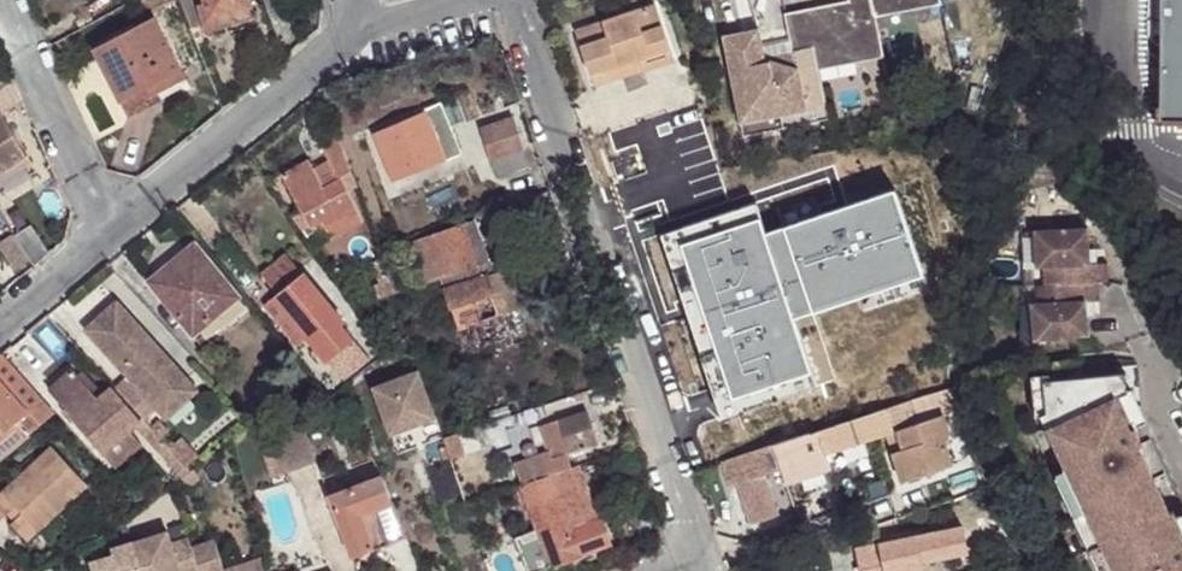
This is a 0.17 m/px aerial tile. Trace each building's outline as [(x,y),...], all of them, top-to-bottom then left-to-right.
[(178,0),(141,0),(148,13),(167,3),(172,9),(180,4),(178,0)] [(180,4),(188,19),(194,17),(187,0),(178,0),(180,4)] [(205,31),(231,24),(227,12),(253,7),(251,0),(196,0),(205,31)] [(793,52),(814,48),(818,70),(819,70),(884,56),(876,16),(875,17),(871,0),(849,0),(852,13),(840,15),(839,9),(787,20),(793,52)] [(875,17),(876,16),(940,4),(941,4),(940,0),(871,0),(875,17)] [(1158,123),(1181,123),(1181,0),(1160,0),(1158,123)] [(658,10),(579,36),(597,93),(605,90),(602,78),(631,69),(634,81),(678,67),(658,10)] [(194,17),(188,19),(194,30),(200,28),(194,17)] [(159,83),(162,89),(185,77),(154,19),(97,48),(124,100),(159,83)] [(759,32),(724,40),(745,138),(829,120),(827,109),(828,109),(819,70),(818,70),(814,48),(793,52),(796,65),(784,68),(783,62),(766,65),(759,32)] [(14,81),(0,92),(0,175),(30,157),(5,114),(25,104),(14,81)] [(166,97),(162,89),(159,83),(124,100),(132,114),(166,97)] [(457,97),(443,103),(451,126),(466,119),(457,97)] [(451,126),(443,103),(374,130),(392,176),(418,169),(462,152),(451,126)] [(493,157),(521,148),(512,119),(484,127),(493,157)] [(354,176),(340,136),(323,146),(332,161),(342,179),(345,177),(346,180),(354,176)] [(527,167),(521,148),(493,157),(498,175),(527,167)] [(0,175),(0,195),(40,172),(30,157),(0,175)] [(345,177),(342,179),(328,186),(318,168),(313,159),(284,173),(300,201),(312,225),(323,220),(333,238),(364,222),(357,201),(346,180),(345,177)] [(332,161),(318,168),(328,186),(342,179),(332,161)] [(481,267),(492,263),(478,222),(465,226),(481,267)] [(1097,225),(1042,228),(1044,264),(1052,264),(1053,282),(1045,283),(1046,301),(1039,301),(1040,337),(1095,334),(1094,300),(1106,299),(1105,280),(1116,280),(1115,260),(1098,261),(1097,225)] [(413,244),(420,267),(427,287),(440,282),(446,280),(458,275),(481,267),(465,226),(413,244)] [(35,267),(50,255),(33,227),(16,238),(33,264),(35,267)] [(735,281),(780,265),(789,263),(780,234),(720,254),(730,282),(735,281)] [(19,274),(33,264),(16,238),(15,235),(0,245),(19,274)] [(397,244),(380,250),(384,262),(396,298),(414,291),(397,244)] [(148,287),(156,296),(201,260),(194,250),(148,287)] [(259,277),(275,298),(305,274),(287,254),(259,277)] [(201,260),(156,296),(192,339),(237,303),(201,260)] [(396,298),(384,262),(374,266),(386,301),(396,298)] [(508,342),(501,318),(524,310),(513,271),(497,277),(492,263),(481,267),(458,275),(446,280),(450,292),(464,331),(476,327),(484,350),(508,342)] [(800,324),(780,265),(735,281),(754,340),(746,341),(753,361),(813,342),(807,323),(800,324)] [(305,274),(275,298),(309,341),(342,383),(370,361),(343,328),(348,324),(305,274)] [(309,341),(275,298),(265,307),(298,350),(309,341)] [(115,392),(142,422),(156,410),(186,382),(115,303),(84,331),(129,381),(115,392)] [(57,417),(2,357),(0,359),(0,463),(57,417)] [(392,436),(437,420),(419,371),(376,388),(392,436)] [(131,435),(137,430),(142,426),(113,393),(101,401),(74,372),(50,392),(107,456),(131,435)] [(1048,378),(1049,408),(1042,412),(1117,570),(1181,570),(1181,522),(1177,511),(1173,512),(1142,447),(1146,446),(1131,413),(1133,412),(1130,374),(1048,378)] [(196,393),(186,382),(156,410),(166,421),(196,393)] [(961,406),(957,386),(951,388),(939,392),(881,411),(888,430),(895,429),(941,412),(961,406)] [(881,411),(724,463),(731,484),(738,481),(752,521),(777,513),(764,472),(780,466),(826,451),(883,432),(888,430),(881,411)] [(949,437),(941,412),(895,429),(900,446),(889,450),(894,464),(946,448),(944,438),(949,437)] [(518,465),(528,493),(541,533),(519,540),(530,570),(543,570),(556,567),(556,570),(583,560),(582,557),(618,546),(608,518),(605,518),(589,478),(584,480),(579,468),(571,469),(568,456),(599,446),(588,413),(541,428),(550,454),(518,465)] [(506,422),(491,427),(499,449),(513,445),(506,422)] [(137,430),(185,483),(192,477),(186,470),(170,452),(144,424),(142,426),(137,430)] [(309,438),(306,427),(273,439),(285,474),(319,461),(309,438)] [(895,429),(888,430),(883,432),(889,450),(900,446),(895,429)] [(131,435),(107,456),(119,469),(143,448),(131,435)] [(285,474),(273,439),(267,444),(266,442),(263,443),(274,477),(285,474)] [(181,442),(170,452),(186,470),(198,459),(181,442)] [(952,462),(946,448),(894,464),(900,480),(952,462)] [(826,451),(780,466),(783,476),(829,460),(826,451)] [(18,516),(35,536),(86,490),(52,452),(37,467),(22,479),(2,499),(12,510),(18,516)] [(22,479),(37,467),(32,462),(19,476),(22,479)] [(605,518),(608,518),(609,517),(590,464),(579,468),(584,480),(589,478),(605,518)] [(2,499),(22,479),(19,476),(0,494),(0,496),(2,499)] [(384,478),(331,498),(356,564),(379,555),(409,545),(396,511),(384,478)] [(12,510),(2,499),(0,496),(0,522),(5,517),(12,510)] [(956,521),(963,539),(994,527),(986,509),(956,521)] [(5,517),(10,521),(18,516),(12,510),(5,517)] [(28,546),(35,536),(18,516),(10,521),(9,525),(28,546)] [(173,567),(198,560),(193,542),(190,533),(173,538),(169,526),(134,536),(143,570),(174,570),(173,567)] [(923,558),(957,549),(952,526),(859,548),(862,563),(864,570),(926,570),(923,558)] [(201,570),(223,570),(239,566),(238,563),(228,531),(193,542),(198,560),(201,570)] [(134,536),(112,542),(114,549),(91,556),(95,570),(143,570),(134,536)] [(223,570),(261,570),(258,558),(238,563),(239,566),(223,570)] [(201,570),(198,560),(173,567),(174,570),(197,570),(201,570)]
